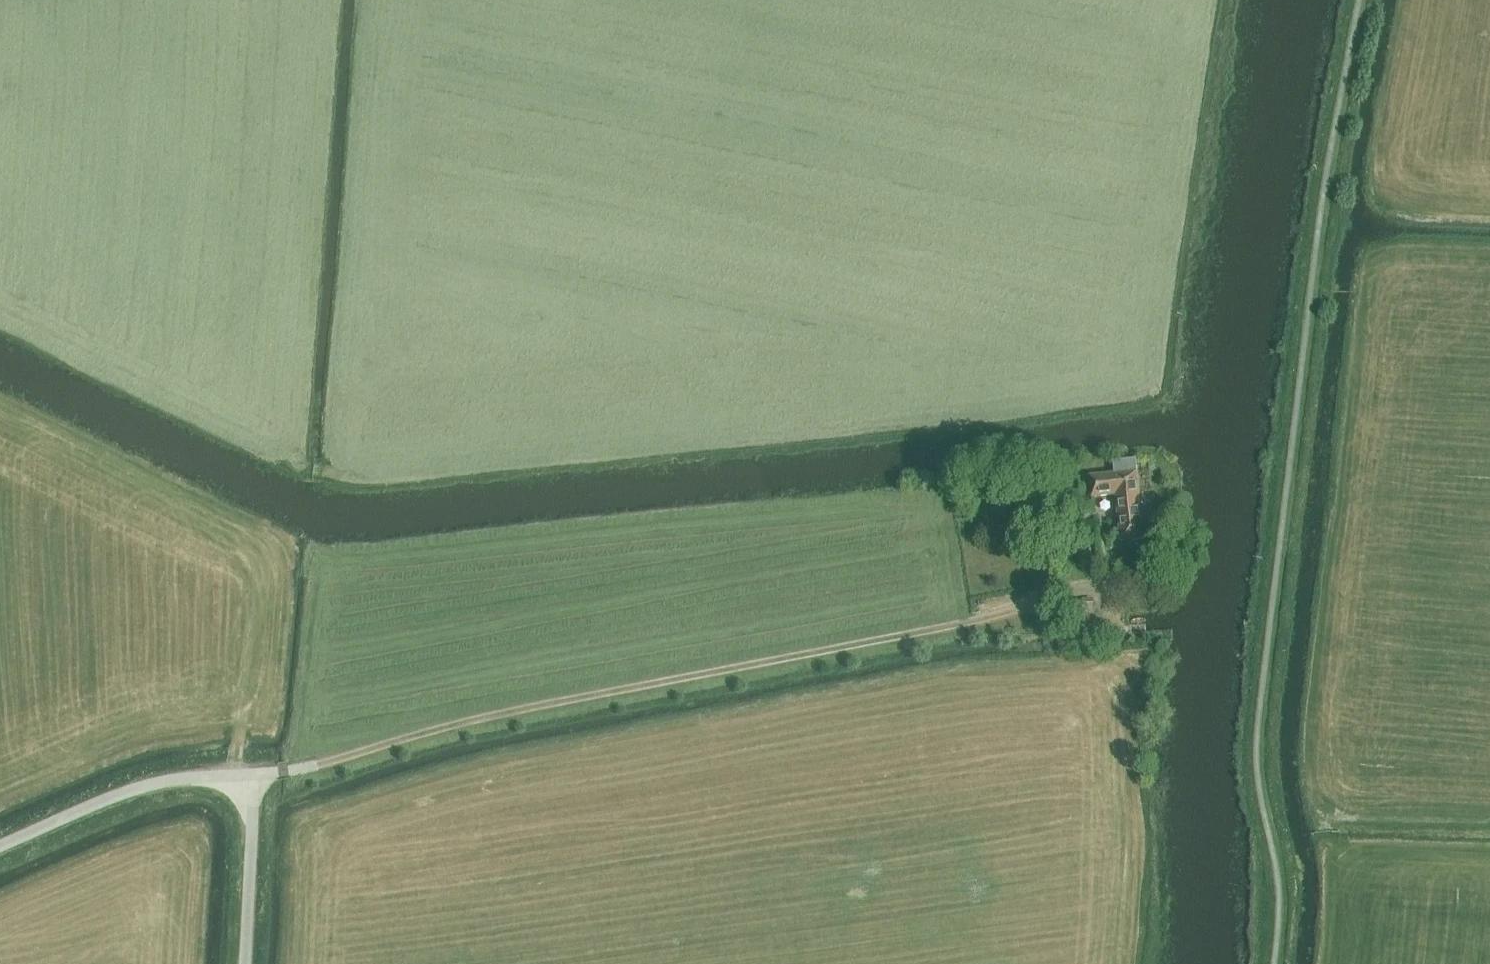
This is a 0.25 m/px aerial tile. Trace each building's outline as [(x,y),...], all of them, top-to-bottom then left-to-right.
[(1120,541),(1144,539),(1137,459),(1113,461),(1115,473),(1090,475),(1092,496),(1116,494),(1120,541)]
